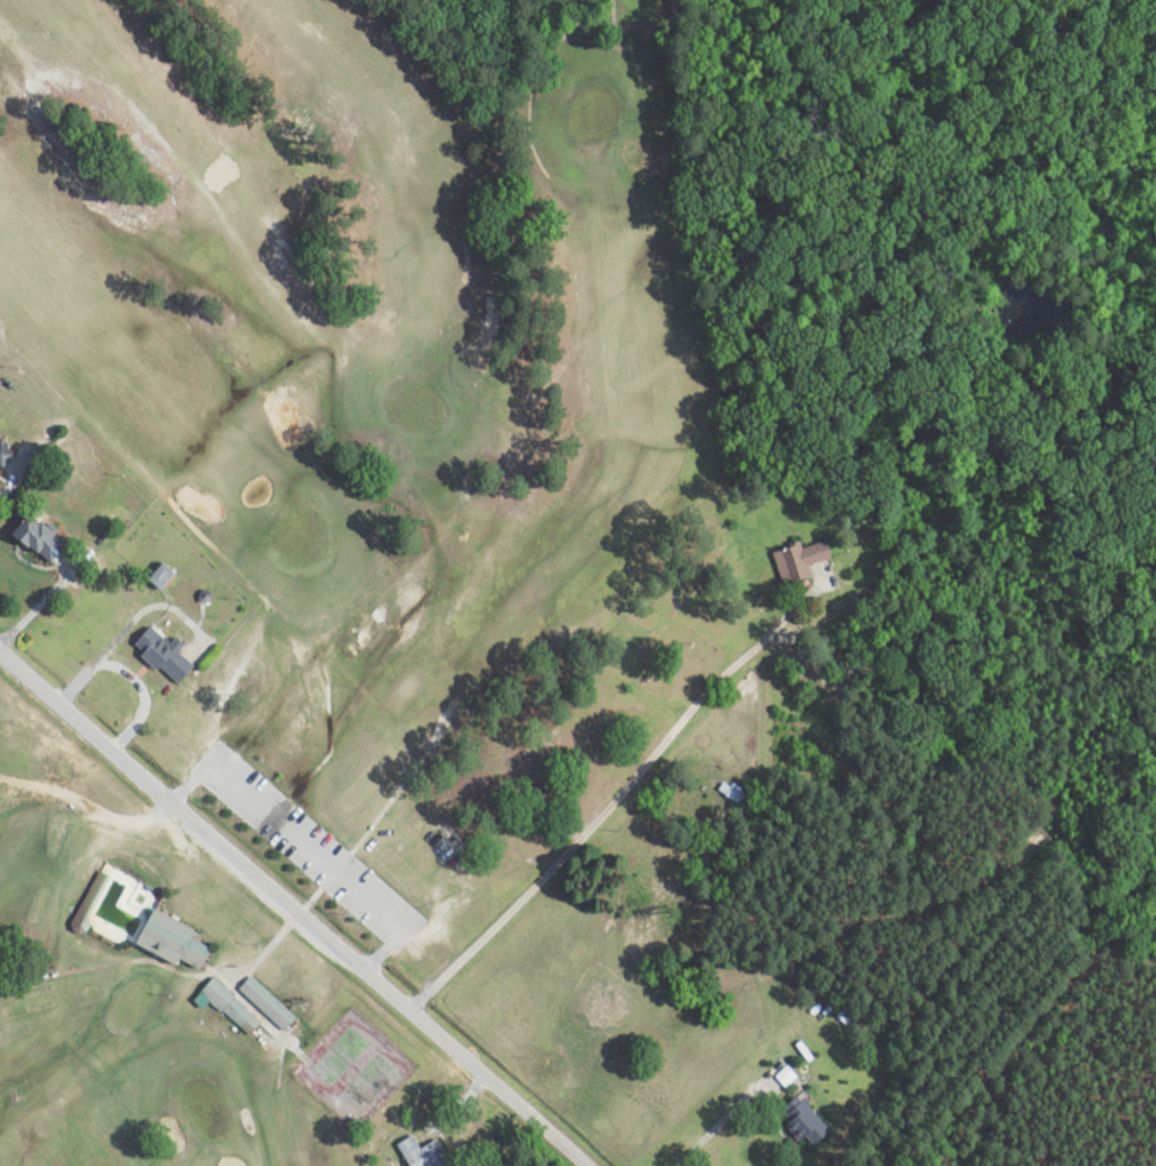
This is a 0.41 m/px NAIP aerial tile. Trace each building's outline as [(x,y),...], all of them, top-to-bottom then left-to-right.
[(2,466),(13,453),(2,444),(0,447),(0,464),(2,466)] [(65,547),(30,513),(12,531),(47,565),(65,547)] [(775,551),(786,584),(814,575),(810,565),(833,557),(828,540),(805,547),(803,541),(775,551)] [(147,578),(158,589),(172,573),(160,563),(147,578)] [(176,685),(193,666),(178,652),(184,645),(175,636),(169,643),(150,626),(132,645),(176,685)] [(745,798),(727,779),(717,789),(735,807),(745,798)] [(112,879),(102,873),(68,924),(78,931),(112,879)] [(133,946),(174,965),(176,960),(197,970),(207,948),(187,939),(191,931),(149,911),(133,946)] [(284,1032),(296,1020),(252,975),(239,988),(284,1032)] [(261,1024),(213,978),(201,991),(249,1037),(261,1024)] [(813,1146),(831,1131),(800,1094),(784,1108),(793,1119),(787,1124),(802,1141),(806,1137),(813,1146)] [(443,1138),(421,1147),(416,1136),(399,1143),(409,1165),(454,1165),(443,1138)]
